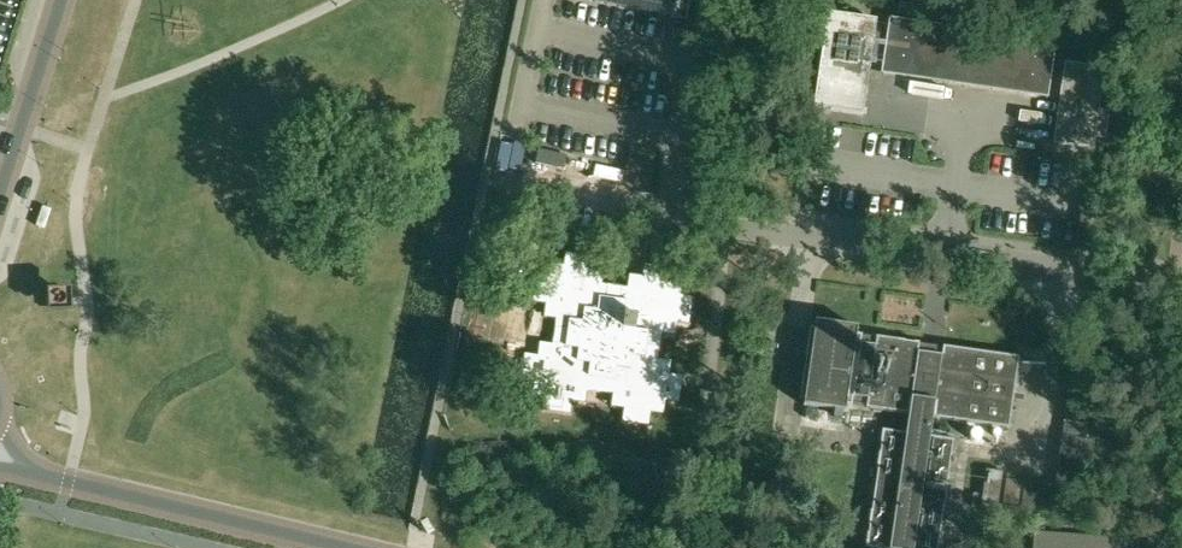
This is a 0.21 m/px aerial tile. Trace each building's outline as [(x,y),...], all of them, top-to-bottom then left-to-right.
[(683,23),(688,0),(573,0),(683,23)] [(931,79),(942,8),(902,2),(899,19),(891,18),(883,72),(931,79)] [(864,115),(877,22),(860,20),(862,8),(860,8),(855,7),(854,7),(852,19),(829,15),(815,108),(864,115)] [(971,85),(982,14),(942,8),(931,79),(971,85)] [(1060,25),(982,14),(971,85),(1049,97),(1060,25)] [(1104,68),(1065,63),(1054,143),(1093,148),(1094,136),(1105,138),(1109,112),(1098,110),(1104,68)] [(587,404),(612,408),(626,410),(624,422),(651,426),(653,413),(665,415),(667,401),(680,403),(684,376),(671,374),(673,360),(660,358),(662,346),(635,342),(638,321),(643,322),(645,310),(640,309),(632,308),(610,305),(612,291),(603,289),(605,271),(591,269),(593,257),(566,253),(565,265),(552,264),(550,278),(537,276),(533,302),(546,303),(545,316),(541,342),(540,351),(527,349),(522,381),(536,383),(534,396),(547,398),(545,411),(572,415),(574,402),(587,404)] [(800,399),(809,400),(808,405),(807,405),(806,407),(849,413),(849,411),(847,411),(848,406),(885,411),(909,414),(909,413),(914,414),(911,435),(906,435),(907,433),(883,430),(866,547),(939,547),(944,514),(950,514),(954,486),(948,485),(954,440),(930,437),(930,438),(925,437),(929,416),(933,416),(933,418),(957,421),(1009,429),(1020,357),(948,347),(943,346),(942,356),(918,352),(920,343),(877,337),(862,335),(858,334),(859,329),(861,329),(861,327),(818,321),(818,323),(820,324),(819,328),(810,327),(801,389),(800,399)] [(1096,367),(1093,367),(1075,365),(1058,485),(1028,481),(1025,509),(1062,514),(1087,517),(1097,441),(1086,439),(1096,367)] [(983,494),(981,512),(997,514),(1004,471),(997,470),(987,468),(983,494)] [(1020,506),(1023,480),(1010,478),(1006,504),(1020,506)] [(1033,547),(1120,547),(1120,539),(1034,533),(1033,547)]
